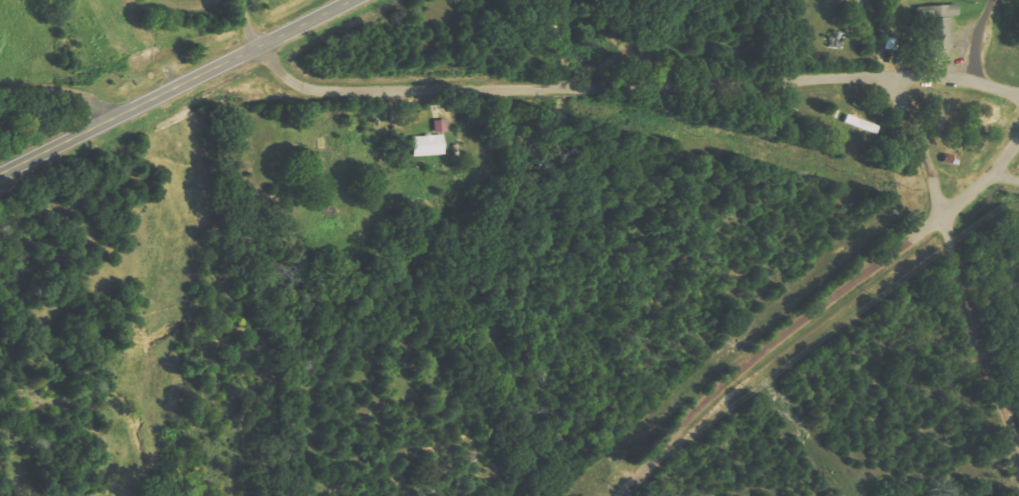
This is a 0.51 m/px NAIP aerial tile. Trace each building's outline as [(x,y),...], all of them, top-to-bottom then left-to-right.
[(945,16),(956,15),(955,4),(922,6),(925,59),(948,57),(945,16)] [(436,122),(436,134),(449,133),(448,121),(436,122)] [(446,156),(446,136),(415,136),(415,157),(446,156)]
